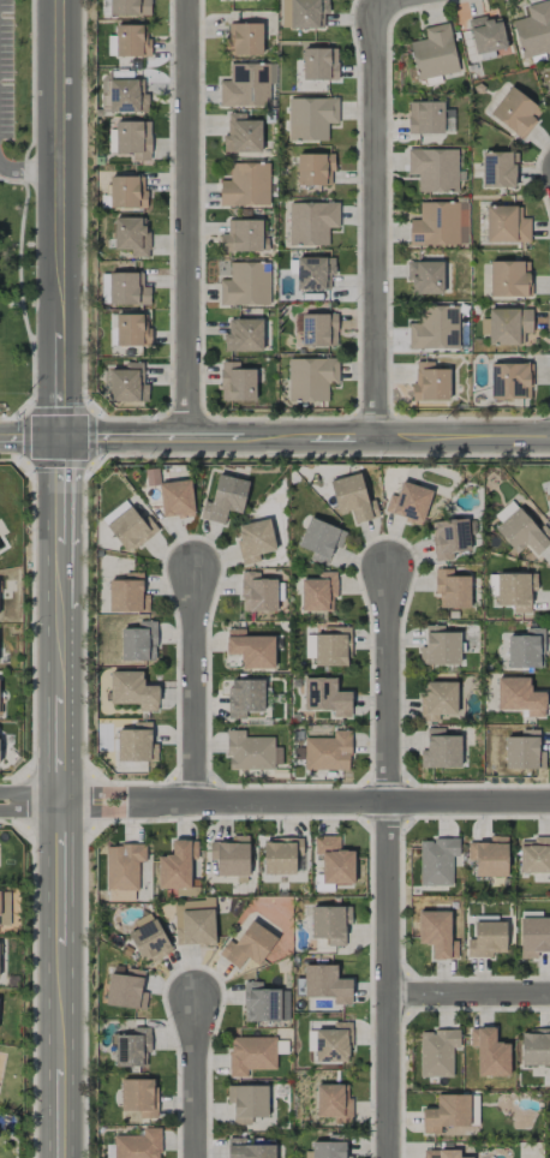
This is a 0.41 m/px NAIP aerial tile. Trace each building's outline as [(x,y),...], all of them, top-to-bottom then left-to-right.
[(109,16),(150,15),(150,0),(109,0),(109,16)] [(323,14),(328,14),(328,0),(280,0),(281,29),(324,28),(323,14)] [(528,17),(513,21),(521,59),(549,52),(549,0),(526,6),(528,17)] [(475,54),(507,47),(500,17),(487,20),(486,15),(468,19),(475,54)] [(262,23),(227,24),(228,56),(262,56),(262,23)] [(450,23),(424,27),(425,39),(410,42),(415,79),(457,73),(450,23)] [(116,57),(149,57),(148,25),(116,25),(116,57)] [(302,80),(338,80),(337,48),(302,49),(302,80)] [(229,63),(229,81),(219,81),(219,106),(268,107),(269,64),(229,63)] [(143,79),(101,80),(102,113),(148,111),(148,93),(144,93),(143,79)] [(521,140),(543,112),(511,86),(488,114),(521,140)] [(327,141),(327,123),(338,123),(338,98),(288,98),(289,141),(327,141)] [(443,101),(408,102),(408,134),(443,133),(443,101)] [(261,120),(245,120),(245,113),(227,114),(228,134),(223,134),(223,153),(261,152),(261,120)] [(116,154),(131,154),(131,161),(150,161),(150,121),(116,121),(116,154)] [(408,175),(418,175),(417,192),(457,192),(458,149),(408,149),(408,175)] [(481,187),(516,188),(516,153),(482,152),(481,187)] [(333,154),(298,154),(297,185),(332,185),(333,154)] [(269,163),(230,164),(230,181),(219,181),(220,206),(269,206),(269,163)] [(145,177),(110,177),(110,208),(145,209),(145,177)] [(289,203),(289,245),(328,245),(328,228),(339,228),(338,202),(289,203)] [(419,202),(419,220),(409,220),(408,244),(468,245),(468,203),(419,202)] [(485,242),(529,242),(530,218),(521,218),(521,206),(486,206),(485,242)] [(131,258),(148,258),(148,217),(114,218),(114,250),(131,250),(131,258)] [(261,219),(227,220),(227,234),(220,234),(220,252),(268,251),(268,238),(262,238),(261,219)] [(334,257),(296,258),(297,289),(330,288),(330,276),(334,276),(334,257)] [(490,297),(531,296),(530,261),(489,262),(490,297)] [(219,304),(269,305),(270,263),(230,262),(229,279),(219,279),(219,304)] [(443,262),(407,262),(407,282),(411,282),(411,294),(442,295),(443,262)] [(143,273),(109,273),(109,305),(150,305),(150,287),(143,287),(143,273)] [(408,324),(409,349),(459,348),(458,306),(423,307),(423,323),(408,324)] [(532,333),(532,309),(488,310),(488,319),(481,319),(481,335),(488,335),(488,346),(523,345),(523,334),(532,333)] [(336,313),(298,314),(298,347),(337,347),(336,313)] [(148,314),(116,314),(116,346),(149,346),(148,314)] [(262,351),(262,319),(228,319),(228,333),(223,333),(224,352),(262,351)] [(338,359),(288,358),(288,401),(327,402),(328,383),(338,383),(338,359)] [(255,369),(239,369),(239,362),(221,361),(220,401),(255,402),(255,369)] [(109,402),(148,402),(148,383),(144,383),(143,362),(124,363),(125,369),(109,369),(109,402)] [(449,369),(433,369),(433,362),(414,362),(413,400),(449,401),(449,369)] [(491,364),(490,399),(530,399),(531,364),(491,364)] [(372,519),(359,473),(328,481),(337,513),(350,509),(354,524),(372,519)] [(224,524),(227,511),(241,514),(249,481),(217,474),(211,503),(204,501),(200,519),(224,524)] [(194,515),(190,480),(159,483),(162,518),(194,515)] [(422,525),(432,491),(401,481),(396,496),(390,494),(384,513),(422,525)] [(105,524),(129,506),(124,501),(101,519),(105,524)] [(494,516),(500,522),(516,507),(510,501),(494,516)] [(147,515),(140,520),(131,507),(106,525),(126,553),(158,531),(147,515)] [(518,508),(494,529),(516,554),(526,546),(535,556),(549,544),(549,533),(543,525),(537,529),(518,508)] [(309,560),(326,566),(334,546),(340,548),(346,532),(309,517),(297,546),(312,552),(309,560)] [(235,525),(242,565),(259,562),(258,554),(275,551),(270,519),(235,525)] [(433,561),(454,560),(454,550),(469,549),(468,520),(432,522),(433,561)] [(470,608),(469,576),(453,577),(452,569),(435,570),(436,608),(470,608)] [(109,612),(149,613),(149,594),(142,594),(143,572),(125,572),(125,580),(109,580),(109,612)] [(259,579),(259,572),(242,572),(241,611),(276,612),(277,579),(259,579)] [(300,579),(301,611),(332,611),(332,598),(337,597),(336,572),(318,572),(318,579),(300,579)] [(537,574),(496,573),(496,605),(512,606),(512,613),(530,613),(531,591),(536,591),(537,574)] [(120,629),(121,661),(156,661),(156,621),(138,621),(138,628),(120,629)] [(349,667),(351,629),(315,628),(314,666),(349,667)] [(507,668),(543,668),(544,628),(526,628),(525,636),(508,635),(507,668)] [(274,669),(273,636),(245,637),(244,629),(225,629),(226,655),(241,655),(241,669),(274,669)] [(143,671),(110,671),(110,704),(139,704),(139,711),(158,711),(158,686),(143,686),(143,671)] [(332,711),(332,718),(350,718),(351,692),(336,692),(336,678),(304,678),(303,710),(332,711)] [(497,710),(526,710),(526,717),(545,717),(545,692),(530,692),(530,678),(497,678),(497,710)] [(264,680),(228,680),(228,719),(245,719),(245,712),(263,712),(264,680)] [(456,682),(421,683),(422,722),(439,721),(438,714),(457,714),(456,682)] [(157,762),(157,744),(151,743),(151,722),(133,722),(133,730),(118,729),(117,761),(157,762)] [(460,736),(444,736),(444,728),(426,729),(426,750),(420,751),(421,768),(461,767),(460,736)] [(281,768),(281,747),(274,747),(273,736),(245,737),(244,730),(227,730),(227,769),(281,768)] [(349,771),(350,731),(332,731),(332,738),(304,738),(304,769),(349,771)] [(539,737),(505,736),(505,768),(545,769),(545,752),(538,751),(539,737)] [(216,876),(248,876),(249,836),(231,836),(231,843),(210,843),(209,860),(216,861),(216,876)] [(354,851),(339,850),(340,836),(314,836),(314,855),(322,855),(321,884),(353,885),(354,851)] [(507,877),(507,836),(488,836),(488,843),(467,843),(467,861),(475,861),(475,877),(507,877)] [(533,837),(533,842),(520,842),(519,873),(549,873),(549,837),(533,837)] [(302,839),(264,838),(263,874),(295,875),(296,856),(302,856),(302,839)] [(459,839),(419,840),(420,886),(452,886),(452,857),(459,857),(459,839)] [(197,840),(171,841),(172,856),(158,856),(158,889),(175,888),(175,896),(199,896),(199,887),(191,887),(190,860),(197,860),(197,840)] [(138,862),(145,863),(145,845),(106,844),(105,891),(138,891),(138,862)] [(9,926),(8,891),(0,891),(0,926),(9,926)] [(174,902),(175,945),(215,944),(214,909),(195,910),(195,901),(174,902)] [(325,946),(345,945),(344,924),(351,924),(350,906),(311,907),(312,939),(325,938),(325,946)] [(432,960),(458,959),(457,941),(451,941),(450,911),(417,912),(418,945),(432,945),(432,960)] [(127,930),(142,964),(170,952),(155,917),(127,930)] [(519,918),(520,959),(537,959),(537,952),(549,952),(549,918),(519,918)] [(235,945),(227,940),(217,955),(239,969),(246,958),(259,966),(277,937),(250,920),(235,945)] [(467,955),(505,957),(506,922),(474,921),(473,939),(467,939),(467,955)] [(304,965),(304,997),(333,998),(333,1005),(351,1005),(351,979),(336,979),(337,965),(304,965)] [(105,1004),(145,1011),(147,993),(141,992),(144,971),(125,968),(124,975),(109,973),(105,1004)] [(333,1029),(314,1030),(315,1063),(351,1062),(349,1022),(333,1023),(333,1029)] [(132,1035),(114,1035),(114,1067),(146,1066),(146,1053),(150,1053),(150,1028),(132,1028),(132,1035)] [(509,1043),(495,1043),(495,1028),(470,1028),(469,1047),(477,1048),(476,1076),(509,1077),(509,1043)] [(520,1066),(549,1066),(549,1030),(521,1030),(520,1066)] [(459,1031),(420,1031),(419,1077),(452,1077),(452,1048),(459,1048),(459,1031)] [(276,1037),(229,1037),(229,1077),(247,1077),(247,1070),(276,1070),(276,1037)] [(156,1079),(121,1079),(122,1111),(139,1111),(139,1119),(157,1118),(156,1079)] [(347,1085),(317,1084),(316,1117),(333,1117),(333,1124),(351,1125),(352,1097),(347,1097),(347,1085)] [(267,1086),(227,1086),(227,1103),(233,1103),(233,1124),(251,1124),(251,1117),(267,1117),(267,1086)] [(436,1095),(436,1109),(422,1109),(422,1134),(440,1134),(440,1126),(469,1126),(468,1094),(436,1095)] [(142,1128),(142,1135),(113,1136),(114,1157),(160,1157),(159,1128),(142,1128)] [(275,1146),(245,1145),(245,1138),(228,1138),(227,1157),(275,1157),(275,1146)] [(351,1156),(345,1156),(345,1142),(311,1141),(311,1157),(351,1157),(351,1156)]
